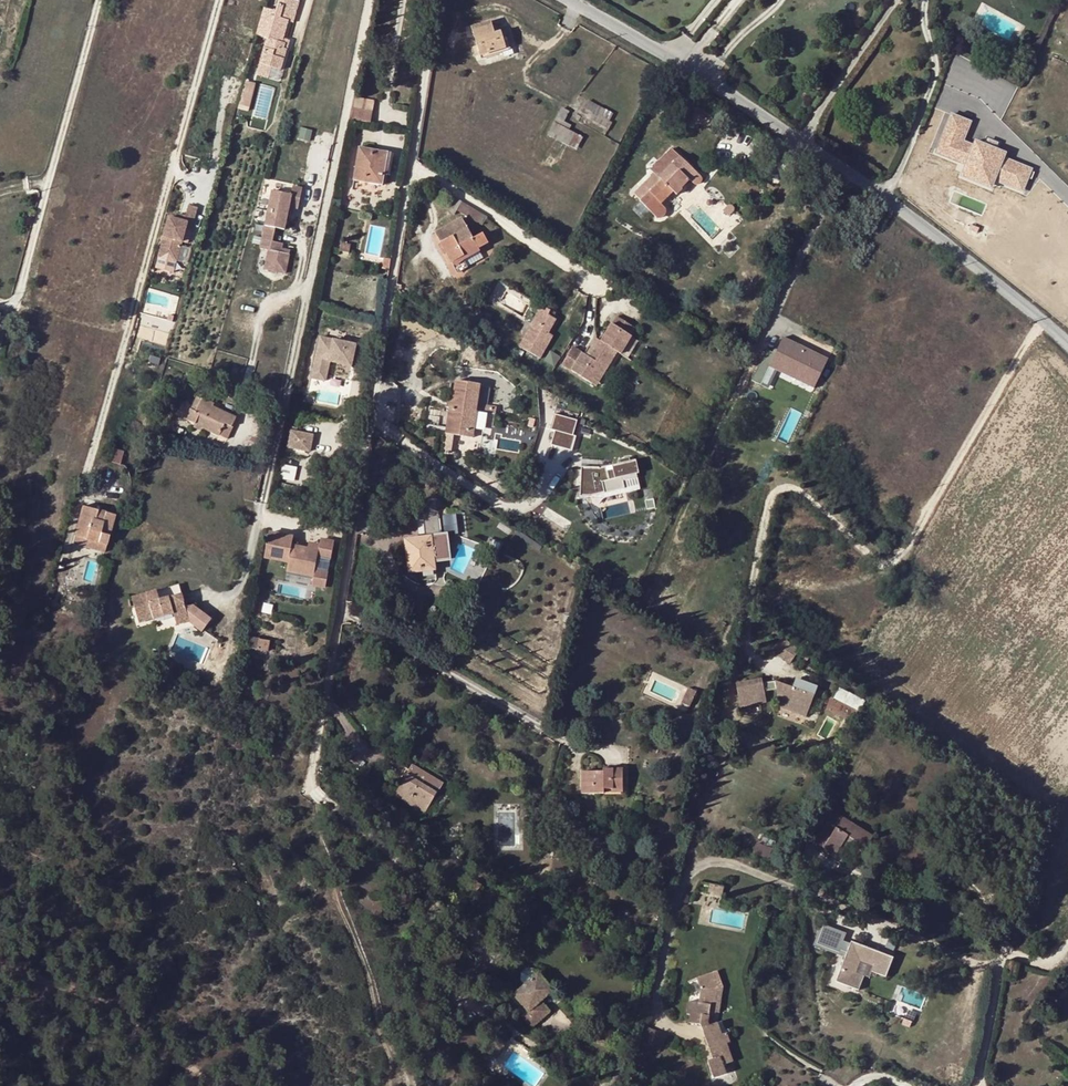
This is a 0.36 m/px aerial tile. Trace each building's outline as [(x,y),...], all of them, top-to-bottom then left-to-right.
[(299,0),(279,0),(276,11),(265,7),(257,34),(268,37),(260,64),(272,67),(281,70),(287,49),(283,48),(285,43),(282,42),(283,38),(288,20),(293,22),(300,0),(299,0)] [(494,34),(491,25),(489,22),(471,28),(476,46),(479,54),(480,56),(505,47),(500,32),(497,33),(494,34)] [(504,31),(500,32),(505,47),(480,56),(481,60),(510,50),(504,31)] [(290,40),(283,38),(282,42),(285,43),(283,48),(287,49),(288,49),(290,40)] [(269,78),(272,67),(260,64),(257,74),(269,78)] [(255,83),(246,80),(239,104),(247,107),(255,83)] [(587,101),(585,104),(596,110),(593,114),(608,122),(612,115),(587,101)] [(596,110),(585,104),(583,108),(593,114),(596,110)] [(371,110),(353,107),(350,119),(369,123),(371,110)] [(561,108),(554,123),(561,126),(563,122),(568,112),(561,108)] [(948,111),(934,152),(962,162),(957,176),(993,188),(995,181),(1023,191),(1033,163),(966,140),(973,120),(948,111)] [(608,122),(593,114),(589,120),(607,129),(611,123),(608,122)] [(561,126),(554,123),(547,136),(568,146),(574,133),(568,130),(561,126)] [(582,137),(574,133),(568,146),(575,150),(582,137)] [(372,154),(373,150),(359,148),(353,180),(381,185),(383,175),(380,174),(384,155),(372,154)] [(650,170),(655,175),(661,181),(649,193),(640,202),(656,217),(658,218),(661,219),(663,218),(664,217),(666,215),(666,213),(665,210),(660,206),(672,193),(678,187),(680,188),(689,179),(693,183),(695,184),(697,184),(699,182),(700,180),(700,177),(698,176),(671,149),(650,170)] [(390,153),(373,150),(372,154),(384,155),(380,174),(383,175),(387,175),(390,153)] [(661,181),(655,175),(643,187),(649,193),(661,181)] [(273,191),(266,225),(275,227),(284,229),(287,215),(289,207),(293,207),(299,209),(303,188),(294,186),(292,195),(273,191)] [(682,190),(680,188),(678,187),(672,193),(675,196),(682,190)] [(451,197),(443,210),(452,216),(456,210),(460,203),(451,197)] [(463,214),(468,207),(460,202),(456,210),(463,214)] [(184,218),(177,217),(170,215),(159,255),(177,260),(186,228),(191,230),(198,206),(189,203),(186,213),(184,218)] [(416,203),(413,206),(420,213),(423,209),(416,203)] [(483,217),(468,207),(463,214),(479,225),(483,217)] [(440,243),(439,243),(445,254),(452,267),(479,252),(477,249),(487,243),(481,234),(471,239),(460,219),(435,233),(440,243)] [(275,227),(266,225),(263,239),(273,241),(275,227)] [(273,241),(263,239),(261,248),(269,250),(265,269),(286,273),(290,254),(281,252),(282,249),(283,243),(273,241)] [(445,254),(439,243),(437,245),(442,255),(445,254)] [(350,245),(341,244),(339,251),(348,253),(350,245)] [(383,258),(381,268),(389,269),(390,259),(383,258)] [(551,311),(541,305),(518,346),(541,359),(554,336),(549,333),(557,320),(553,318),(549,315),(551,311)] [(563,365),(586,380),(597,363),(602,367),(606,369),(617,351),(620,353),(631,336),(630,335),(634,328),(617,317),(601,342),(597,339),(587,356),(574,348),(563,365)] [(320,335),(308,376),(326,381),(331,364),(348,369),(355,344),(320,335)] [(812,387),(826,356),(781,336),(773,354),(767,351),(754,379),(761,382),(768,367),(812,387)] [(490,337),(487,342),(496,348),(499,343),(490,337)] [(597,363),(586,380),(592,384),(602,367),(597,363)] [(453,381),(450,400),(449,408),(446,428),(466,431),(469,410),(474,411),(475,404),(478,384),(453,381)] [(195,411),(201,399),(196,396),(190,409),(195,411)] [(213,404),(201,399),(195,411),(190,409),(185,419),(194,423),(196,420),(203,423),(201,426),(227,439),(232,427),(231,426),(235,417),(212,407),(213,404)] [(496,407),(475,404),(474,411),(475,411),(494,414),(496,407)] [(475,411),(474,411),(469,410),(466,431),(472,431),(475,411)] [(555,414),(550,445),(570,448),(575,418),(555,414)] [(200,430),(201,426),(203,423),(196,420),(194,423),(192,426),(200,430)] [(310,452),(314,434),(291,428),(286,447),(310,452)] [(466,431),(446,428),(445,434),(471,438),(472,431),(466,431)] [(166,433),(157,430),(154,437),(164,439),(166,433)] [(453,454),(455,440),(444,438),(442,452),(453,454)] [(111,448),(108,461),(119,464),(123,451),(111,448)] [(577,470),(584,499),(641,486),(634,458),(577,470)] [(785,476),(787,471),(780,466),(777,471),(785,476)] [(314,480),(299,476),(297,483),(312,487),(314,480)] [(83,502),(82,506),(104,512),(105,508),(83,502)] [(104,512),(82,506),(72,544),(103,552),(113,514),(104,512)] [(421,513),(422,519),(438,518),(441,517),(443,517),(443,511),(421,513)] [(440,535),(438,518),(422,519),(424,537),(404,539),(408,571),(420,570),(421,579),(435,578),(433,560),(438,559),(437,550),(432,550),(430,536),(440,535)] [(266,530),(262,558),(286,561),(285,571),(312,575),(311,585),(325,587),(332,539),(319,537),(318,545),(291,541),(292,533),(266,530)] [(440,535),(430,536),(432,550),(437,550),(438,559),(447,558),(445,535),(443,535),(440,535)] [(157,588),(132,595),(139,621),(174,611),(177,622),(190,618),(203,628),(210,618),(193,605),(193,602),(192,600),(192,599),(190,599),(188,598),(184,600),(182,593),(170,596),(169,595),(160,598),(157,588)] [(258,638),(252,637),(250,648),(267,651),(268,641),(257,639),(258,638)] [(787,662),(797,649),(781,637),(771,650),(787,662)] [(763,691),(762,683),(761,679),(735,683),(739,707),(765,702),(763,691)] [(240,682),(233,680),(230,689),(237,691),(240,682)] [(776,689),(774,681),(762,683),(763,691),(776,689)] [(792,687),(774,681),(776,689),(778,706),(805,716),(815,687),(795,681),(792,687)] [(688,687),(681,703),(690,707),(697,691),(688,687)] [(862,700),(839,688),(834,697),(857,709),(862,700)] [(603,788),(622,788),(622,769),(602,769),(603,772),(582,772),(582,794),(603,794),(603,788)] [(394,795),(415,807),(424,813),(439,789),(408,771),(394,795)] [(424,813),(415,807),(411,812),(421,818),(424,813)] [(825,807),(818,819),(827,824),(834,812),(825,807)] [(844,841),(849,844),(862,852),(872,836),(834,812),(827,824),(815,842),(835,855),(842,844),(844,841)] [(766,839),(764,845),(771,848),(773,842),(766,839)] [(756,842),(752,853),(769,859),(773,848),(771,848),(764,845),(756,842)] [(571,866),(567,873),(575,876),(578,870),(571,866)] [(650,876),(644,889),(660,895),(666,882),(650,876)] [(475,878),(466,888),(474,895),(482,885),(475,878)] [(707,894),(709,884),(701,882),(699,892),(707,894)] [(722,887),(709,884),(707,894),(720,896),(722,887)] [(847,930),(831,970),(853,980),(859,966),(849,962),(855,949),(869,955),(866,961),(881,967),(889,948),(847,930)] [(1014,979),(1018,964),(1008,961),(1003,976),(1014,979)] [(716,971),(711,973),(716,988),(714,1001),(720,1002),(722,986),(716,971)] [(508,999),(531,1027),(549,1010),(540,1000),(543,998),(552,990),(538,972),(508,999)] [(716,988),(711,973),(696,978),(700,990),(698,1002),(688,1001),(686,1014),(689,1014),(689,1023),(699,1024),(712,1060),(707,1062),(713,1078),(725,1073),(723,1065),(732,1062),(726,1044),(730,1042),(722,1020),(709,1025),(708,1021),(709,1011),(715,1012),(719,1013),(720,1002),(714,1001),(716,988)] [(540,1000),(549,1010),(551,1008),(543,998),(540,1000)] [(646,1045),(653,1031),(646,1028),(640,1042),(646,1045)] [(665,1036),(653,1031),(646,1045),(645,1047),(658,1052),(665,1036)] [(494,1035),(487,1045),(495,1050),(502,1041),(494,1035)] [(495,1050),(487,1045),(497,1057),(506,1044),(502,1041),(495,1050)] [(497,1057),(487,1045),(475,1049),(480,1063),(497,1057)]
